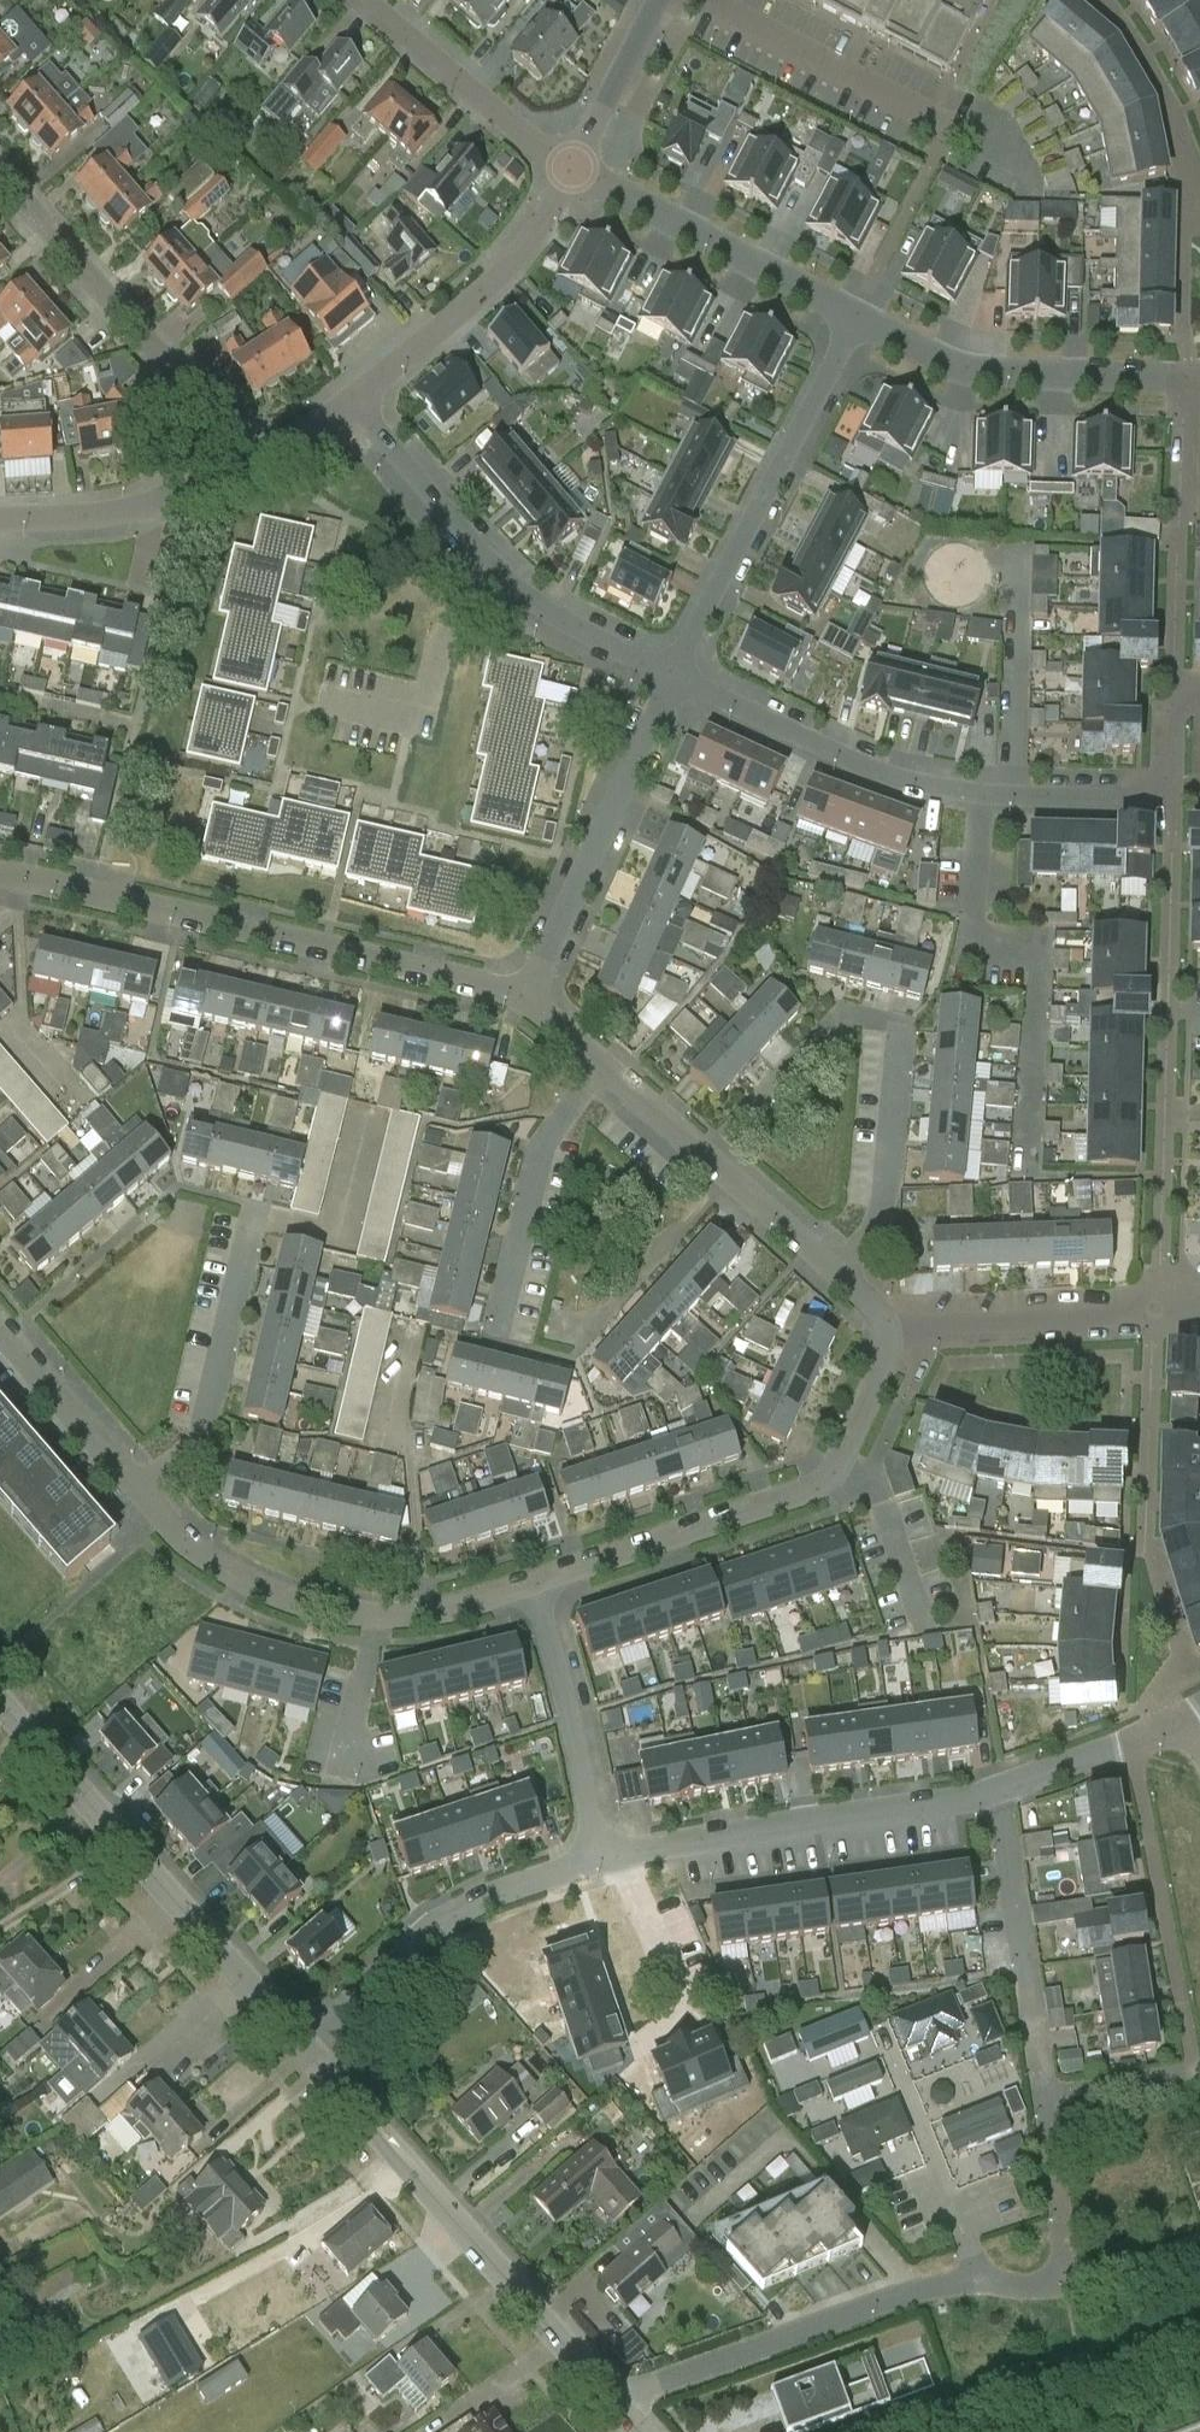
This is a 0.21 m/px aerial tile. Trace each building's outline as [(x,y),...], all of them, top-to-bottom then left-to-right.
[(169,27),(185,9),(189,3),(186,0),(167,0),(153,18),(167,29),(169,27)] [(240,15),(254,0),(211,0),(204,9),(217,20),(229,6),(240,15)] [(468,20),(485,0),(455,0),(451,5),(468,20)] [(468,20),(483,32),(510,0),(485,0),(468,20)] [(948,73),(986,0),(807,0),(948,73)] [(1049,61),(1085,18),(1063,0),(1062,0),(1027,42),(1049,61)] [(1199,0),(1152,0),(1141,7),(1157,30),(1162,28),(1199,5),(1199,2),(1199,0)] [(288,5),(278,17),(264,35),(253,25),(233,46),(257,69),(265,61),(277,47),(288,56),(302,39),(313,26),(288,5)] [(1175,50),(1199,35),(1199,5),(1162,28),(1175,50)] [(511,55),(529,71),(573,19),(561,8),(550,21),(544,17),(511,55)] [(8,60),(13,64),(22,56),(32,67),(50,51),(16,12),(0,26),(0,67),(8,60)] [(1085,18),(1049,61),(1071,80),(1114,43),(1085,18)] [(572,40),(583,27),(573,19),(529,71),(543,83),(577,44),(572,40)] [(86,52),(100,40),(86,23),(67,38),(74,46),(78,43),(86,52)] [(1175,50),(1188,72),(1199,66),(1199,35),(1175,50)] [(1114,43),(1071,80),(1085,103),(1133,75),(1114,43)] [(360,66),(335,45),(313,72),(302,64),(260,113),(280,129),(301,104),(319,120),(340,96),(337,93),(360,66)] [(156,74),(167,61),(152,49),(142,61),(156,74)] [(1188,72),(1183,75),(1196,101),(1199,100),(1199,66),(1188,72)] [(48,68),(30,84),(34,89),(9,111),(31,136),(60,111),(78,95),(78,94),(64,78),(60,82),(48,68)] [(1013,80),(1019,87),(1031,77),(1026,70),(1013,80)] [(738,108),(753,79),(738,71),(723,100),(738,108)] [(1133,75),(1085,103),(1099,126),(1151,106),(1133,75)] [(1037,84),(1031,77),(1019,87),(1025,94),(1037,84)] [(375,129),(388,141),(413,111),(386,88),(356,124),(349,132),(363,143),(375,129)] [(129,94),(127,93),(100,117),(112,131),(125,120),(140,107),(138,106),(143,102),(133,90),(129,94)] [(83,111),(88,107),(78,95),(60,111),(31,136),(51,159),(80,134),(80,133),(93,122),(83,111)] [(690,101),(686,110),(675,130),(673,129),(671,132),(673,133),(663,153),(669,156),(667,160),(681,168),(683,164),(689,167),(705,136),(721,144),(736,114),(721,106),(716,115),(690,101)] [(1151,106),(1099,126),(1105,155),(1159,144),(1151,106)] [(1041,116),(1045,124),(1059,117),(1055,109),(1041,116)] [(435,130),(413,111),(388,141),(397,149),(386,163),(399,174),(435,130)] [(188,114),(181,121),(181,128),(188,135),(198,124),(188,114)] [(741,117),(736,125),(752,134),(757,125),(741,117)] [(1064,125),(1059,117),(1045,124),(1050,133),(1064,125)] [(137,133),(125,120),(112,131),(105,138),(117,151),(118,150),(137,133)] [(299,164),(315,178),(345,141),(329,127),(299,164)] [(77,188),(99,214),(128,189),(118,177),(131,166),(148,152),(136,139),(120,153),(106,165),(105,164),(77,188)] [(749,200),(773,155),(747,142),(725,185),(749,198),(748,200),(749,200)] [(822,159),(815,172),(829,179),(844,149),(831,142),(822,159)] [(1164,173),(1159,144),(1105,155),(1110,184),(1164,173)] [(896,153),(883,146),(876,159),(890,166),(896,153)] [(432,181),(421,171),(395,201),(405,210),(412,202),(438,224),(483,169),(459,149),(432,181)] [(807,151),(800,164),(815,172),(822,159),(807,151)] [(1062,158),(1065,167),(1080,162),(1077,153),(1062,158)] [(798,168),(773,155),(749,200),(750,201),(751,199),(776,212),(798,168)] [(1083,170),(1080,162),(1065,167),(1069,176),(1083,170)] [(162,194),(179,214),(216,181),(200,163),(162,194)] [(944,171),(937,184),(959,195),(965,182),(944,171)] [(387,203),(406,187),(394,177),(378,196),(387,203)] [(216,181),(179,214),(190,227),(192,226),(228,196),(216,181)] [(854,197),(853,197),(828,184),(806,228),(830,240),(829,242),(831,243),(854,197)] [(136,198),(128,189),(99,214),(119,237),(148,212),(147,211),(160,199),(149,186),(136,198)] [(857,188),(853,197),(854,197),(831,243),(832,243),(833,241),(857,254),(884,202),(883,201),(857,188)] [(1115,213),(1115,232),(1170,233),(1171,204),(1100,202),(1100,212),(1115,213)] [(1057,205),(1040,204),(1040,221),(1057,222),(1057,205)] [(1011,205),(1010,218),(1035,219),(1036,206),(1011,205)] [(435,254),(419,234),(399,211),(386,221),(397,234),(385,244),(399,261),(387,270),(399,284),(435,254)] [(174,240),(146,266),(167,290),(213,249),(207,242),(207,238),(201,231),(196,231),(192,226),(190,227),(175,240),(174,240)] [(292,230),(281,239),(289,249),(300,240),(292,230)] [(1114,261),(1169,262),(1170,233),(1115,232),(1115,234),(1099,233),(1099,243),(1115,244),(1114,261)] [(927,293),(950,247),(925,234),(902,278),(926,290),(925,292),(927,293)] [(583,292),(606,246),(605,246),(604,247),(580,235),(557,278),(582,291),(583,292)] [(986,238),(978,255),(992,262),(998,241),(986,238)] [(371,280),(381,270),(353,243),(343,253),(371,280)] [(327,246),(318,255),(328,265),(337,256),(327,246)] [(583,292),(582,291),(577,300),(604,313),(631,261),(607,249),(608,247),(606,246),(583,292)] [(976,260),(950,247),(927,293),(928,293),(929,291),(953,304),(976,260)] [(234,271),(214,249),(213,249),(167,290),(188,313),(218,287),(231,302),(266,270),(252,255),(234,271)] [(1035,320),(1036,259),(1008,258),(1006,317),(1033,318),(1033,320),(1035,320)] [(1082,261),(1064,260),(1036,259),(1035,320),(1036,320),(1036,318),(1063,319),(1064,292),(1081,292),(1082,261)] [(1113,289),(1169,291),(1169,262),(1114,261),(1114,264),(1098,263),(1098,273),(1114,274),(1113,289)] [(309,281),(292,296),(331,343),(349,329),(367,314),(327,266),(309,281)] [(664,334),(688,288),(686,288),(685,290),(661,277),(639,321),(664,334)] [(19,337),(48,311),(26,287),(0,310),(0,334),(9,326),(19,337)] [(689,289),(688,288),(664,334),(690,347),(712,304),(688,291),(689,289)] [(1167,337),(1169,291),(1113,289),(1113,295),(1099,294),(1099,303),(1119,303),(1119,319),(1141,320),(1140,336),(1167,337)] [(69,334),(48,311),(19,337),(28,347),(15,358),(25,370),(38,358),(40,360),(69,334)] [(243,329),(234,314),(210,328),(219,343),(243,329)] [(548,355),(513,314),(488,336),(522,377),(548,355)] [(261,325),(271,340),(261,347),(281,379),(308,362),(287,330),(286,330),(276,315),(261,325)] [(567,323),(560,316),(547,328),(553,335),(567,323)] [(745,376),(769,331),(768,330),(767,332),(743,319),(720,363),(744,375),(745,376)] [(630,338),(635,330),(619,321),(615,330),(630,338)] [(615,331),(599,322),(595,330),(610,339),(615,331)] [(745,376),(744,375),(740,384),(766,398),(793,346),(769,333),(770,331),(769,331),(745,376)] [(233,365),(254,397),(281,379),(261,347),(248,355),(238,340),(225,348),(235,364),(233,365)] [(53,361),(64,373),(88,364),(72,345),(53,361)] [(696,372),(700,363),(685,355),(680,364),(696,372)] [(113,379),(133,371),(123,359),(108,364),(113,379)] [(700,363),(696,372),(711,380),(716,372),(700,363)] [(453,364),(449,367),(416,395),(440,424),(477,392),(459,371),(453,364)] [(696,372),(680,364),(674,377),(689,385),(690,382),(696,372)] [(582,368),(575,375),(585,386),(592,379),(582,368)] [(711,380),(696,372),(690,382),(709,392),(714,382),(711,380)] [(117,388),(112,381),(110,374),(97,377),(99,393),(104,400),(116,412),(107,414),(116,452),(145,446),(137,408),(136,408),(117,388)] [(45,423),(43,403),(42,388),(0,396),(0,417),(4,466),(50,462),(47,423),(45,423)] [(885,449),(909,403),(907,403),(906,404),(882,392),(860,435),(860,436),(855,447),(879,460),(885,449)] [(511,404),(502,394),(491,403),(500,414),(511,404)] [(116,452),(107,414),(92,417),(89,399),(56,406),(65,451),(80,448),(82,459),(116,452)] [(582,400),(577,411),(590,418),(595,407),(582,400)] [(688,422),(694,409),(684,403),(677,417),(688,422)] [(910,404),(909,403),(885,449),(911,462),(933,418),(909,406),(910,404)] [(500,436),(523,416),(513,405),(490,425),(500,436)] [(739,410),(730,405),(722,421),(731,425),(739,410)] [(1001,477),(1003,425),(1001,425),(1001,427),(974,426),(972,476),(1001,477)] [(1004,425),(1003,425),(1001,477),(1030,478),(1031,429),(1004,428),(1004,425)] [(732,446),(694,426),(680,452),(720,473),(727,461),(724,460),(732,446)] [(1101,480),(1102,429),(1101,429),(1101,431),(1074,430),(1072,479),(1101,480)] [(1102,429),(1101,480),(1100,505),(1116,506),(1117,480),(1129,481),(1131,432),(1104,431),(1104,429),(1102,429)] [(487,476),(485,477),(494,488),(528,458),(510,436),(477,464),(487,476)] [(605,452),(617,450),(615,436),(603,437),(605,452)] [(617,450),(605,452),(607,466),(619,464),(617,450)] [(720,473),(680,452),(667,477),(705,497),(711,485),(713,486),(720,473)] [(514,507),(547,480),(528,458),(494,488),(504,499),(505,497),(514,507)] [(588,466),(590,480),(602,479),(599,464),(588,466)] [(527,532),(528,533),(565,501),(570,496),(552,475),(547,480),(514,507),(523,517),(521,519),(530,529),(527,532)] [(860,475),(852,491),(861,495),(869,479),(860,475)] [(936,490),(939,481),(922,476),(919,486),(936,490)] [(705,497),(667,477),(654,502),(697,524),(698,523),(695,521),(701,509),(699,508),(705,497)] [(955,485),(939,481),(936,490),(953,494),(955,485)] [(1050,497),(1051,488),(1029,487),(1029,497),(1050,497)] [(1072,489),(1051,488),(1050,497),(1072,498),(1072,489)] [(951,501),(953,494),(936,490),(934,497),(951,501)] [(822,512),(820,511),(814,523),(854,544),(867,519),(829,499),(822,512)] [(584,523),(565,501),(528,533),(547,555),(561,543),(562,545),(576,533),(575,531),(584,523)] [(684,550),(697,524),(654,502),(640,527),(651,533),(650,535),(666,544),(668,541),(684,550)] [(917,502),(914,516),(926,520),(930,506),(917,502)] [(894,513),(883,507),(876,520),(887,525),(894,513)] [(260,520),(252,554),(288,562),(307,566),(315,532),(286,526),(260,520)] [(1124,539),(1159,540),(1160,521),(1125,520),(1124,539)] [(1124,522),(1100,521),(1099,540),(1123,541),(1124,522)] [(803,549),(840,569),(854,544),(814,523),(807,536),(809,537),(803,549)] [(588,529),(582,539),(595,546),(600,535),(588,529)] [(631,529),(624,542),(634,548),(641,535),(631,529)] [(630,546),(607,589),(654,614),(670,584),(644,569),(650,557),(630,546)] [(784,571),(827,594),(840,569),(803,549),(797,561),(794,560),(788,571),(785,570),(784,571)] [(234,550),(227,583),(280,595),(288,562),(252,554),(234,550)] [(1048,550),(1032,550),(1032,559),(1048,560),(1048,550)] [(1148,553),(1103,551),(1090,551),(1090,581),(1102,581),(1148,582),(1148,553)] [(891,565),(884,577),(894,583),(902,571),(891,565)] [(814,620),(827,594),(784,571),(771,597),(787,605),(786,608),(802,616),(803,614),(814,620)] [(1148,582),(1102,581),(1101,610),(1147,612),(1148,582)] [(14,635),(25,588),(0,583),(0,632),(14,635)] [(272,627),(273,626),(280,595),(227,583),(219,616),(229,619),(229,618),(272,627)] [(316,584),(312,601),(322,603),(325,586),(316,584)] [(25,588),(14,635),(43,642),(53,595),(25,588)] [(53,595),(43,642),(72,648),(82,601),(53,595)] [(1031,599),(1030,608),(1046,609),(1046,599),(1031,599)] [(864,612),(874,618),(879,610),(881,605),(871,600),(864,612)] [(82,601),(72,648),(100,655),(111,608),(82,601)] [(139,614),(111,608),(100,655),(129,661),(127,669),(141,672),(147,644),(133,641),(139,614)] [(1046,618),(1046,609),(1030,608),(1030,618),(1046,618)] [(1147,612),(1101,610),(1100,639),(1146,641),(1146,639),(1147,612)] [(309,616),(299,614),(295,632),(305,634),(309,616)] [(924,626),(952,630),(954,618),(925,614),(924,626)] [(966,639),(969,618),(958,616),(954,637),(966,639)] [(229,619),(222,650),(275,662),(283,629),(273,626),(272,627),(229,618),(229,619)] [(971,621),(967,641),(978,643),(981,622),(971,621)] [(779,642),(752,628),(737,658),(789,685),(812,642),(786,629),(779,642)] [(829,628),(819,646),(851,662),(861,645),(829,628)] [(879,640),(866,634),(861,644),(874,651),(879,640)] [(1146,641),(1100,639),(1100,666),(1131,667),(1131,668),(1151,669),(1152,640),(1146,639),(1146,641)] [(267,696),(275,662),(222,650),(214,683),(267,696)] [(1045,656),(1029,655),(1029,665),(1045,665),(1045,656)] [(482,691),(491,693),(534,703),(542,668),(489,656),(482,691)] [(860,707),(888,714),(899,666),(871,659),(868,671),(866,670),(861,688),(864,689),(860,707)] [(1045,665),(1029,665),(1029,674),(1044,674),(1045,665)] [(1084,695),(1130,696),(1131,668),(1131,667),(1100,666),(1085,665),(1084,695)] [(916,714),(927,673),(899,666),(888,714),(889,714),(890,711),(903,714),(904,711),(916,714)] [(943,724),(954,680),(927,673),(916,714),(929,718),(929,720),(943,724)] [(19,692),(32,694),(35,681),(22,678),(19,692)] [(972,728),(982,687),(954,680),(943,724),(956,727),(957,725),(972,728)] [(47,684),(35,681),(32,694),(44,697),(47,684)] [(987,688),(986,702),(998,702),(999,688),(987,688)] [(201,690),(193,724),(247,736),(255,702),(201,690)] [(75,704),(88,707),(91,694),(78,692),(75,704)] [(545,705),(534,703),(491,693),(483,726),(537,738),(545,705)] [(567,693),(564,709),(573,711),(577,695),(567,693)] [(103,696),(91,694),(88,707),(101,709),(103,696)] [(1084,723),(1130,724),(1130,696),(1084,695),(1084,723)] [(278,707),(274,725),(283,727),(287,709),(278,707)] [(1043,713),(1028,713),(1027,722),(1043,723),(1043,713)] [(1027,722),(1027,732),(1043,732),(1043,723),(1027,722)] [(1135,724),(1130,724),(1084,723),(1083,753),(1135,754),(1135,724)] [(239,770),(247,736),(193,724),(186,757),(239,770)] [(560,724),(556,742),(565,744),(569,726),(560,724)] [(14,778),(24,731),(0,725),(0,775),(14,778)] [(478,759),(485,761),(529,772),(537,738),(483,726),(476,759),(478,759)] [(42,785),(52,737),(24,731),(14,778),(42,785)] [(715,785),(733,745),(710,735),(709,737),(706,736),(685,782),(711,794),(715,785)] [(70,791),(81,744),(52,737),(42,785),(70,791)] [(280,743),(270,741),(266,758),(276,760),(280,743)] [(70,791),(94,796),(88,822),(105,826),(118,769),(105,766),(108,750),(81,744),(70,791)] [(758,757),(733,745),(715,785),(740,796),(758,757)] [(781,767),(758,757),(740,796),(766,808),(783,772),(780,770),(781,767)] [(561,759),(557,777),(567,779),(571,761),(561,759)] [(538,773),(529,772),(485,761),(477,793),(530,806),(538,773)] [(563,796),(567,779),(557,777),(553,794),(563,796)] [(305,779),(302,788),(318,792),(320,782),(305,779)] [(204,781),(201,791),(220,795),(222,785),(204,781)] [(337,796),(339,787),(320,782),(318,792),(337,796)] [(811,785),(799,819),(797,824),(824,833),(839,792),(815,784),(814,787),(811,785)] [(651,798),(667,807),(672,796),(655,789),(651,798)] [(850,843),(859,819),(865,802),(839,792),(824,833),(850,843)] [(523,838),(530,806),(477,793),(470,826),(523,838)] [(859,819),(850,843),(876,852),(891,811),(865,802),(859,819)] [(279,821),(271,856),(304,864),(316,811),(283,804),(279,819),(279,821)] [(219,865),(233,868),(246,814),(212,806),(207,830),(200,860),(219,865)] [(316,811),(304,864),(337,871),(346,832),(349,819),(316,811)] [(697,823),(711,830),(717,817),(703,811),(697,823)] [(891,811),(876,852),(902,862),(916,824),(913,823),(914,820),(891,811)] [(279,821),(246,814),(233,868),(267,875),(271,856),(279,821)] [(16,819),(5,817),(3,830),(1,829),(0,836),(0,837),(12,840),(16,819)] [(56,847),(58,847),(61,834),(61,824),(48,822),(43,851),(55,853),(56,847)] [(760,856),(767,841),(729,824),(722,838),(746,849),(760,856)] [(555,827),(546,825),(542,843),(551,845),(555,827)] [(357,826),(345,879),(378,886),(391,833),(357,826)] [(760,856),(776,863),(791,832),(778,826),(770,842),(767,841),(760,856)] [(1149,829),(1120,828),(1120,834),(1118,880),(1147,881),(1149,829)] [(704,845),(668,829),(655,858),(690,874),(704,845)] [(1189,829),(1189,858),(1194,859),(1194,865),(1199,865),(1199,829),(1189,829)] [(1031,877),(1061,878),(1062,833),(1032,832),(1031,877)] [(410,894),(406,913),(414,914),(426,861),(419,859),(424,841),(391,833),(378,886),(410,894)] [(1090,879),(1091,833),(1062,833),(1061,878),(1090,879)] [(1091,833),(1090,879),(1118,880),(1120,834),(1091,833)] [(72,836),(61,834),(58,847),(70,849),(72,836)] [(690,874),(655,858),(643,885),(678,901),(690,874)] [(426,861),(414,914),(447,922),(460,869),(426,861)] [(838,885),(841,873),(812,866),(808,878),(838,885)] [(473,928),(485,875),(460,869),(447,922),(473,928)] [(708,869),(703,880),(732,893),(737,882),(708,869)] [(933,909),(934,893),(936,870),(919,869),(917,892),(916,905),(933,909)] [(841,873),(838,885),(862,891),(865,880),(841,873)] [(728,903),(732,893),(703,880),(699,891),(728,903)] [(665,928),(682,936),(709,948),(719,952),(725,941),(671,917),(678,901),(643,885),(631,912),(665,928)] [(740,895),(732,911),(746,917),(753,902),(740,895)] [(793,924),(800,903),(776,895),(769,916),(793,924)] [(837,926),(849,929),(856,898),(845,896),(837,926)] [(860,932),(868,901),(856,898),(849,929),(860,932)] [(894,940),(905,943),(913,913),(901,910),(894,940)] [(665,928),(631,912),(619,939),(653,955),(665,928)] [(916,946),(924,916),(922,915),(913,913),(905,943),(916,946)] [(708,927),(730,937),(735,926),(712,916),(708,927)] [(1044,926),(1060,927),(1060,917),(1044,916),(1044,926)] [(1076,917),(1060,917),(1060,927),(1076,927),(1076,917)] [(1110,921),(1109,935),(1119,935),(1119,922),(1110,921)] [(1127,936),(1128,936),(1128,922),(1119,922),(1119,935),(1127,936)] [(824,977),(835,980),(845,942),(849,929),(837,926),(835,925),(832,939),(815,935),(806,972),(824,977)] [(1095,935),(1094,964),(1140,965),(1141,936),(1095,935)] [(705,957),(709,948),(682,936),(678,944),(705,957)] [(653,955),(619,939),(606,966),(641,982),(641,981),(653,955)] [(845,942),(835,980),(864,987),(873,949),(845,942)] [(69,949),(68,949),(40,943),(31,980),(52,985),(60,987),(69,949)] [(69,949),(60,987),(62,987),(89,994),(97,956),(69,949)] [(873,949),(864,987),(892,994),(901,957),(873,949)] [(1052,954),(1052,963),(1068,963),(1068,954),(1052,954)] [(89,994),(118,1001),(127,963),(98,956),(97,956),(89,994)] [(922,1002),(931,964),(901,957),(892,994),(922,1002)] [(157,970),(127,963),(118,1001),(149,1008),(157,970)] [(1067,973),(1068,963),(1052,963),(1051,972),(1067,973)] [(1140,965),(1094,964),(1093,992),(1139,993),(1140,965)] [(649,1010),(637,1022),(652,1037),(678,1010),(679,1010),(683,1001),(656,989),(657,988),(641,981),(641,982),(606,966),(595,992),(629,1008),(637,991),(654,999),(649,1010)] [(718,980),(741,1002),(749,993),(726,971),(718,980)] [(180,975),(178,982),(175,994),(171,1013),(190,1017),(200,1020),(201,1019),(209,982),(180,975)] [(657,988),(656,989),(683,1001),(688,990),(662,977),(657,988)] [(718,980),(710,988),(732,1010),(741,1002),(718,980)] [(230,1026),(239,988),(209,981),(201,1019),(230,1026)] [(771,986),(750,1008),(778,1035),(799,1012),(771,986)] [(239,988),(230,1026),(260,1033),(268,995),(239,988)] [(0,992),(0,1008),(4,1013),(12,1006),(0,992)] [(1139,993),(1093,992),(1093,1021),(1138,1022),(1138,1023),(1144,1023),(1145,994),(1139,994),(1139,993)] [(268,995),(260,1033),(287,1040),(296,1002),(268,995)] [(57,1001),(49,1000),(46,999),(39,1030),(48,1032),(51,1033),(57,1001)] [(57,1001),(51,1033),(63,1035),(69,1004),(57,1001)] [(296,1002),(287,1040),(316,1046),(325,1009),(296,1002)] [(940,1003),(937,1033),(976,1037),(979,1006),(940,1003)] [(750,1008),(730,1030),(758,1056),(778,1035),(750,1008)] [(354,1016),(325,1009),(316,1046),(345,1053),(354,1016)] [(1049,1010),(1049,1019),(1065,1020),(1065,1011),(1049,1010)] [(97,1044),(108,1046),(115,1015),(104,1012),(97,1044)] [(685,1014),(678,1022),(700,1043),(707,1035),(685,1014)] [(126,1017),(115,1015),(108,1046),(119,1049),(126,1017)] [(1064,1029),(1065,1020),(1049,1019),(1048,1029),(1064,1029)] [(367,1059),(399,1066),(407,1028),(376,1021),(367,1059)] [(1138,1022),(1093,1021),(1092,1050),(1138,1051),(1138,1023),(1138,1022)] [(671,1029),(693,1050),(700,1043),(678,1022),(671,1029)] [(407,1028),(399,1066),(427,1073),(436,1035),(407,1028)] [(739,1077),(758,1056),(730,1030),(710,1051),(739,1077)] [(186,1032),(186,1033),(179,1061),(179,1062),(190,1065),(190,1064),(197,1035),(186,1032)] [(976,1037),(937,1033),(934,1064),(973,1067),(976,1037)] [(208,1037),(197,1034),(197,1035),(190,1064),(201,1067),(208,1037)] [(456,1079),(465,1042),(436,1035),(427,1073),(456,1079)] [(1017,1052),(1018,1040),(990,1038),(989,1049),(1017,1052)] [(494,1049),(465,1042),(456,1079),(503,1090),(507,1070),(490,1066),(494,1049)] [(97,1044),(95,1049),(78,1045),(73,1069),(77,1074),(89,1064),(103,1068),(108,1046),(97,1044)] [(236,1077),(248,1079),(254,1047),(243,1045),(236,1077)] [(266,1050),(254,1047),(248,1079),(259,1082),(266,1050)] [(0,1048),(0,1068),(10,1059),(0,1048)] [(1138,1051),(1092,1050),(1091,1079),(1137,1080),(1138,1051)] [(718,1100),(739,1077),(710,1051),(689,1074),(691,1076),(718,1100)] [(294,1090),(305,1092),(313,1061),(300,1058),(294,1090)] [(0,1068),(0,1087),(19,1071),(10,1059),(0,1068)] [(218,1075),(231,1078),(234,1063),(222,1060),(218,1075)] [(323,1063),(313,1061),(305,1092),(317,1095),(323,1063)] [(125,1078),(111,1063),(100,1074),(114,1089),(125,1078)] [(973,1067),(934,1064),(932,1093),(970,1096),(973,1067)] [(91,1067),(79,1077),(99,1099),(110,1089),(91,1067)] [(1046,1068),(1046,1077),(1061,1078),(1062,1069),(1046,1068)] [(0,1087),(0,1093),(7,1101),(29,1082),(19,1071),(0,1087)] [(183,1103),(189,1078),(162,1071),(156,1097),(183,1103)] [(1061,1087),(1061,1078),(1046,1077),(1045,1087),(1061,1087)] [(1137,1080),(1091,1079),(1090,1108),(1136,1109),(1137,1080)] [(376,1110),(388,1112),(395,1083),(383,1080),(376,1110)] [(29,1082),(7,1101),(17,1112),(39,1093),(29,1082)] [(405,1085),(395,1083),(388,1112),(392,1113),(399,1115),(405,1085)] [(986,1084),(985,1098),(1013,1100),(1014,1087),(986,1084)] [(218,1086),(211,1114),(223,1117),(230,1088),(218,1086)] [(230,1088),(223,1117),(234,1119),(240,1091),(230,1088)] [(434,1121),(445,1124),(452,1093),(441,1091),(434,1121)] [(39,1093),(17,1112),(27,1123),(49,1104),(39,1093)] [(464,1096),(452,1093),(445,1124),(457,1127),(464,1096)] [(970,1096),(932,1093),(929,1123),(968,1126),(970,1096)] [(319,1095),(315,1110),(344,1117),(348,1102),(319,1095)] [(1012,1110),(1013,1100),(985,1098),(984,1108),(1012,1110)] [(276,1100),(269,1128),(280,1131),(287,1103),(276,1100)] [(287,1103),(280,1131),(291,1134),(299,1106),(287,1103)] [(49,1104),(27,1123),(36,1134),(58,1115),(49,1104)] [(1136,1109),(1090,1108),(1090,1137),(1135,1138),(1136,1109)] [(93,1117),(113,1140),(122,1132),(102,1109),(93,1116),(93,1117)] [(312,1125),(340,1132),(344,1117),(315,1110),(312,1125)] [(189,1124),(180,1162),(209,1169),(223,1117),(211,1114),(209,1113),(205,1128),(189,1124)] [(392,1113),(388,1128),(416,1134),(420,1120),(399,1115),(392,1113)] [(46,1146),(68,1127),(58,1115),(36,1134),(46,1146)] [(113,1140),(93,1117),(83,1124),(101,1146),(103,1148),(113,1140)] [(223,1117),(209,1169),(238,1177),(248,1139),(232,1135),(236,1120),(234,1119),(223,1117)] [(526,1122),(499,1120),(497,1142),(524,1144),(526,1122)] [(19,1130),(11,1122),(0,1131),(0,1145),(19,1130)] [(968,1126),(929,1123),(926,1152),(965,1156),(968,1126)] [(308,1140),(336,1147),(340,1132),(312,1125),(308,1140)] [(1043,1126),(1042,1136),(1058,1136),(1059,1126),(1043,1126)] [(993,1135),(1010,1136),(1010,1128),(994,1127),(993,1135)] [(416,1134),(388,1128),(385,1143),(412,1149),(416,1134)] [(19,1130),(0,1145),(0,1156),(2,1158),(26,1138),(19,1130)] [(122,1150),(147,1180),(170,1160),(145,1130),(122,1150)] [(276,1146),(267,1184),(295,1191),(297,1184),(301,1169),(304,1154),(305,1153),(288,1149),(291,1134),(280,1131),(276,1146)] [(1058,1145),(1058,1136),(1042,1136),(1042,1144),(1058,1145)] [(1135,1138),(1090,1137),(1090,1139),(1074,1139),(1073,1165),(1089,1166),(1089,1167),(1135,1168),(1135,1138)] [(248,1139),(238,1177),(267,1184),(276,1146),(265,1143),(248,1139)] [(103,1148),(101,1146),(89,1157),(99,1169),(125,1199),(147,1180),(122,1150),(113,1140),(103,1148)] [(304,1154),(332,1161),(336,1147),(308,1140),(305,1153),(304,1154)] [(471,1140),(464,1170),(501,1179),(508,1149),(471,1140)] [(412,1149),(385,1143),(381,1157),(409,1164),(412,1149)] [(980,1143),(979,1155),(1008,1157),(1009,1146),(980,1143)] [(54,1152),(49,1157),(68,1179),(77,1171),(57,1147),(53,1150),(54,1152)] [(423,1148),(420,1159),(449,1167),(452,1156),(423,1148)] [(1042,1151),(1042,1163),(1054,1164),(1055,1152),(1042,1151)] [(962,1184),(965,1156),(926,1152),(924,1181),(962,1184)] [(301,1169),(329,1176),(332,1161),(304,1154),(301,1169)] [(1007,1169),(1008,1157),(979,1155),(978,1167),(1007,1169)] [(41,1163),(59,1186),(68,1179),(49,1157),(41,1163)] [(409,1164),(381,1157),(377,1172),(405,1178),(409,1164)] [(446,1178),(449,1167),(420,1159),(417,1170),(446,1178)] [(77,1189),(102,1218),(125,1199),(99,1169),(77,1189)] [(297,1184),(325,1190),(329,1176),(301,1169),(297,1184)] [(457,1199),(494,1208),(501,1179),(464,1170),(457,1199)] [(405,1178),(377,1172),(374,1187),(402,1193),(405,1178)] [(1090,1183),(1078,1184),(1080,1215),(1091,1214),(1090,1183)] [(297,1184),(295,1191),(294,1198),(322,1205),(325,1190),(297,1184)] [(1078,1184),(1067,1184),(1068,1215),(1080,1215),(1078,1184)] [(1133,1184),(1113,1185),(1113,1201),(1133,1200),(1133,1184)] [(1007,1187),(1009,1217),(1019,1217),(1018,1186),(1007,1187)] [(1031,1216),(1030,1186),(1018,1186),(1019,1217),(1031,1216)] [(32,1209),(13,1187),(4,1194),(23,1217),(32,1209)] [(402,1193),(374,1187),(370,1201),(398,1208),(402,1193)] [(950,1220),(961,1219),(960,1188),(949,1189),(950,1220)] [(971,1188),(960,1188),(961,1219),(972,1219),(971,1188)] [(55,1207),(81,1237),(102,1218),(77,1189),(55,1207)] [(14,1224),(23,1217),(4,1194),(0,1197),(0,1207),(14,1224)] [(318,1218),(322,1205),(294,1198),(290,1212),(318,1218)] [(450,1227),(487,1237),(494,1208),(457,1199),(450,1227)] [(398,1208),(370,1201),(367,1216),(395,1222),(398,1208)] [(409,1205),(406,1217),(436,1224),(439,1213),(409,1205)] [(32,1227),(57,1257),(81,1237),(55,1207),(32,1227)] [(1054,1230),(1050,1230),(1052,1269),(1082,1268),(1080,1229),(1080,1215),(1068,1215),(1065,1215),(1066,1230),(1065,1230),(1061,1230),(1054,1230)] [(395,1222),(367,1216),(363,1230),(391,1237),(395,1222)] [(433,1236),(436,1224),(406,1217),(403,1228),(433,1236)] [(35,1276),(57,1257),(32,1227),(9,1246),(20,1258),(35,1276)] [(487,1237),(450,1227),(443,1256),(480,1265),(487,1237)] [(1110,1228),(1080,1229),(1082,1268),(1111,1266),(1111,1257),(1110,1228)] [(391,1237),(363,1230),(360,1245),(387,1252),(391,1237)] [(1025,1231),(1021,1232),(1022,1270),(1046,1269),(1052,1269),(1050,1230),(1044,1231),(1025,1231)] [(710,1232),(690,1254),(719,1280),(739,1257),(732,1252),(710,1232)] [(1015,1232),(991,1233),(993,1271),(1017,1270),(1022,1270),(1021,1232),(1015,1232)] [(990,1233),(962,1234),(963,1272),(993,1271),(991,1233),(990,1233)] [(933,1273),(963,1272),(962,1234),(961,1234),(931,1235),(933,1273)] [(321,1251),(284,1242),(277,1271),(315,1279),(321,1251)] [(384,1265),(387,1252),(360,1245),(356,1259),(384,1265)] [(719,1280),(690,1254),(670,1276),(699,1301),(719,1280)] [(480,1265),(443,1256),(436,1285),(473,1294),(480,1265)] [(394,1262),(391,1274),(421,1281),(424,1269),(394,1262)] [(270,1299),(308,1308),(315,1279),(277,1271),(270,1299)] [(331,1273),(328,1284),(359,1291),(359,1287),(361,1280),(331,1273)] [(390,1280),(381,1277),(373,1312),(391,1316),(397,1287),(419,1292),(421,1281),(391,1274),(390,1280)] [(699,1301),(670,1276),(651,1298),(679,1324),(699,1301)] [(738,1281),(730,1290),(751,1309),(759,1301),(738,1281)] [(356,1302),(359,1291),(328,1284),(326,1296),(356,1302)] [(466,1323),(473,1294),(436,1285),(429,1313),(466,1323)] [(373,1312),(378,1291),(359,1287),(359,1291),(356,1302),(363,1309),(373,1312)] [(742,1319),(751,1309),(730,1290),(721,1299),(742,1319)] [(651,1298),(630,1321),(659,1347),(672,1333),(683,1342),(684,1341),(690,1334),(679,1324),(651,1298)] [(264,1327),(302,1336),(308,1308),(270,1299),(264,1327)] [(821,1322),(827,1309),(813,1303),(807,1316),(821,1322)] [(392,1316),(391,1316),(373,1312),(363,1309),(360,1324),(389,1331),(392,1316)] [(425,1328),(428,1328),(459,1336),(463,1322),(430,1314),(429,1314),(426,1325),(425,1328)] [(752,1319),(746,1331),(772,1343),(777,1331),(752,1319)] [(630,1321),(610,1343),(640,1368),(651,1378),(658,1370),(658,1371),(659,1369),(648,1359),(659,1347),(630,1321)] [(800,1322),(787,1350),(822,1366),(834,1338),(800,1322)] [(389,1331),(360,1324),(357,1338),(385,1345),(389,1331)] [(697,1326),(690,1334),(712,1353),(719,1345),(697,1326)] [(302,1336),(264,1327),(257,1355),(295,1364),(302,1336)] [(318,1330),(315,1341),(345,1348),(347,1337),(318,1330)] [(767,1353),(772,1343),(746,1331),(741,1341),(767,1353)] [(684,1341),(705,1361),(712,1353),(690,1334),(684,1341)] [(385,1345),(357,1338),(353,1352),(382,1359),(385,1345)] [(342,1359),(345,1348),(315,1341),(312,1351),(342,1359)] [(610,1343),(590,1365),(598,1371),(619,1391),(640,1368),(610,1343)] [(445,1387),(474,1395),(483,1357),(454,1350),(452,1359),(445,1387)] [(822,1366),(787,1350),(775,1377),(809,1392),(822,1366)] [(353,1352),(351,1362),(350,1366),(379,1373),(382,1359),(353,1352)] [(1175,1352),(1173,1397),(1199,1399),(1199,1353),(1175,1352)] [(295,1364),(257,1355),(251,1383),(288,1392),(295,1364)] [(474,1395),(502,1402),(511,1364),(483,1357),(474,1395)] [(511,1364),(502,1402),(530,1408),(540,1371),(511,1364)] [(379,1373),(350,1366),(347,1380),(375,1387),(379,1373)] [(658,1370),(651,1378),(672,1397),(679,1389),(658,1371),(658,1370)] [(538,1427),(540,1428),(544,1412),(561,1416),(570,1379),(540,1371),(530,1408),(527,1424),(538,1427)] [(727,1372),(721,1384),(747,1396),(753,1384),(727,1372)] [(768,1391),(753,1384),(747,1396),(763,1404),(797,1419),(809,1392),(775,1377),(775,1376),(768,1391)] [(651,1378),(644,1385),(655,1395),(662,1401),(666,1404),(672,1397),(651,1378)] [(347,1380),(345,1387),(342,1399),(371,1406),(375,1387),(347,1380)] [(243,1416),(281,1425),(288,1392),(251,1383),(243,1416)] [(438,1423),(439,1383),(418,1383),(417,1422),(438,1423)] [(741,1408),(747,1396),(721,1384),(715,1396),(741,1408)] [(303,1387),(301,1398),(331,1405),(333,1394),(303,1387)] [(690,1392),(687,1393),(694,1418),(704,1415),(703,1411),(697,1390),(690,1392)] [(684,1394),(677,1396),(685,1421),(694,1418),(687,1393),(684,1394)] [(298,1409),(321,1414),(328,1416),(331,1405),(301,1398),(298,1409)] [(342,1399),(339,1413),(338,1418),(367,1424),(371,1406),(342,1399)] [(784,1446),(797,1419),(763,1404),(750,1430),(784,1446)] [(640,1405),(628,1408),(637,1436),(648,1433),(640,1405)] [(452,1432),(463,1435),(470,1408),(459,1406),(452,1432)] [(481,1411),(470,1408),(463,1435),(474,1438),(481,1411)] [(625,1439),(637,1436),(628,1408),(617,1412),(625,1439)] [(704,1415),(694,1418),(699,1433),(711,1469),(740,1459),(738,1455),(728,1423),(713,1428),(707,1410),(703,1411),(704,1415)] [(919,1474),(943,1482),(962,1425),(934,1415),(925,1441),(929,1442),(919,1474)] [(66,1582),(75,1575),(109,1545),(105,1540),(110,1536),(102,1526),(97,1530),(0,1418),(0,1506),(66,1582)] [(338,1418),(337,1422),(334,1437),(362,1444),(367,1424),(338,1418)] [(690,1436),(671,1442),(683,1478),(711,1469),(699,1433),(694,1418),(685,1421),(690,1436)] [(510,1447),(521,1450),(527,1424),(516,1421),(510,1447)] [(584,1422),(572,1425),(581,1453),(593,1449),(584,1422)] [(531,1453),(538,1427),(527,1424),(521,1450),(531,1453)] [(569,1457),(581,1453),(572,1425),(560,1429),(569,1457)] [(977,1478),(988,1434),(962,1425),(943,1482),(974,1492),(977,1478)] [(253,1458),(264,1461),(271,1432),(260,1429),(253,1458)] [(282,1434),(271,1432),(264,1461),(275,1463),(282,1434)] [(456,1440),(432,1433),(427,1449),(451,1456),(456,1440)] [(988,1434),(977,1478),(1007,1484),(1015,1439),(988,1434)] [(1007,1484),(1036,1489),(1037,1489),(1042,1444),(1015,1439),(1007,1484)] [(309,1471),(321,1474),(328,1445),(317,1442),(309,1471)] [(683,1478),(671,1442),(643,1451),(655,1488),(683,1478)] [(1068,1490),(1069,1445),(1042,1444),(1037,1489),(1036,1489),(1034,1504),(1068,1505),(1068,1490)] [(340,1448),(328,1445),(321,1474),(332,1477),(340,1448)] [(1069,1445),(1068,1490),(1095,1491),(1096,1491),(1098,1446),(1069,1445)] [(1127,1474),(1128,1447),(1098,1446),(1096,1491),(1095,1491),(1095,1506),(1121,1507),(1123,1473),(1127,1474)] [(1168,1476),(1199,1477),(1199,1451),(1196,1451),(1196,1447),(1169,1446),(1168,1476)] [(503,1477),(514,1473),(505,1447),(494,1450),(503,1477)] [(503,1477),(494,1450),(483,1454),(492,1481),(503,1477)] [(655,1488),(643,1451),(614,1461),(627,1497),(655,1488)] [(368,1486),(379,1488),(386,1458),(375,1456),(368,1486)] [(398,1461),(386,1458),(379,1488),(391,1491),(398,1461)] [(587,1470),(599,1506),(627,1497),(614,1461),(587,1470)] [(450,1465),(439,1469),(448,1496),(459,1492),(450,1465)] [(223,1505),(252,1512),(261,1475),(231,1468),(223,1505)] [(439,1469),(427,1473),(436,1499),(448,1496),(439,1469)] [(570,1516),(599,1506),(587,1470),(558,1479),(570,1516)] [(519,1488),(514,1473),(503,1477),(508,1492),(520,1528),(549,1518),(537,1482),(519,1488)] [(289,1482),(261,1475),(252,1512),(280,1519),(289,1482)] [(916,1494),(910,1476),(890,1482),(896,1500),(916,1494)] [(1199,1505),(1199,1477),(1168,1476),(1167,1503),(1199,1505)] [(280,1519),(309,1526),(318,1488),(289,1482),(280,1519)] [(347,1495),(318,1488),(309,1526),(338,1533),(347,1495)] [(459,1492),(448,1496),(452,1510),(464,1546),(492,1537),(480,1501),(477,1502),(472,1488),(459,1492)] [(520,1528),(508,1492),(482,1501),(480,1501),(492,1537),(520,1528)] [(338,1533),(367,1540),(376,1503),(347,1495),(338,1533)] [(405,1510),(376,1503),(367,1540),(396,1547),(405,1510)] [(1166,1538),(1199,1533),(1199,1505),(1167,1503),(1166,1538)] [(464,1546),(452,1510),(423,1520),(435,1556),(464,1546)] [(949,1529),(965,1531),(966,1521),(950,1520),(949,1529)] [(981,1523),(966,1521),(965,1531),(980,1532),(981,1523)] [(1016,1537),(1031,1539),(1032,1530),(1017,1528),(1016,1537)] [(1048,1531),(1032,1530),(1031,1539),(1047,1541),(1048,1531)] [(1083,1546),(1092,1547),(1094,1531),(1084,1530),(1083,1546)] [(807,1541),(824,1594),(856,1583),(838,1531),(807,1541)] [(1103,1532),(1094,1531),(1092,1547),(1101,1548),(1103,1532)] [(1166,1538),(1176,1569),(1199,1562),(1199,1533),(1166,1538)] [(807,1541),(776,1551),(794,1604),(824,1594),(807,1541)] [(1001,1579),(1004,1550),(974,1547),(972,1576),(1001,1579)] [(794,1604),(776,1551),(746,1561),(764,1614),(794,1604)] [(1015,1576),(1045,1578),(1046,1554),(1016,1553),(1015,1576)] [(764,1614),(746,1561),(715,1572),(733,1624),(764,1614)] [(1176,1569),(1184,1597),(1199,1592),(1199,1562),(1176,1569)] [(1072,1563),(1070,1591),(1121,1596),(1123,1567),(1072,1563)] [(681,1583),(696,1627),(723,1618),(708,1574),(681,1583)] [(696,1627),(681,1583),(655,1592),(670,1636),(696,1627)] [(1121,1596),(1070,1591),(1067,1619),(1113,1623),(1115,1596),(1121,1596)] [(670,1636),(655,1592),(629,1600),(644,1645),(670,1636)] [(1199,1622),(1199,1592),(1184,1597),(1193,1624),(1199,1622)] [(644,1645),(629,1600),(603,1609),(618,1654),(644,1645)] [(994,1615),(992,1605),(977,1608),(978,1617),(994,1615)] [(618,1654),(603,1609),(576,1618),(591,1663),(618,1654)] [(995,1624),(994,1615),(978,1617),(980,1627),(995,1624)] [(1113,1623),(1067,1619),(1064,1651),(1110,1651),(1113,1623)] [(836,1630),(841,1644),(850,1641),(846,1627),(836,1630)] [(219,1690),(233,1636),(201,1628),(187,1681),(219,1690)] [(233,1636),(219,1690),(250,1697),(264,1644),(233,1636)] [(815,1636),(806,1639),(810,1653),(819,1650),(815,1636)] [(941,1637),(931,1638),(934,1653),(943,1651),(941,1637)] [(934,1653),(931,1638),(921,1640),(924,1655),(934,1653)] [(810,1653),(806,1639),(796,1642),(800,1656),(810,1653)] [(514,1641),(486,1647),(497,1693),(525,1686),(514,1641)] [(264,1644),(250,1697),(281,1705),(295,1652),(264,1644)] [(886,1645),(876,1646),(879,1661),(888,1659),(886,1645)] [(486,1647),(460,1654),(471,1699),(497,1693),(486,1647)] [(164,1667),(175,1657),(168,1650),(157,1659),(164,1667)] [(864,1650),(850,1652),(853,1670),(867,1667),(864,1650)] [(1110,1651),(1064,1651),(1066,1681),(1114,1679),(1114,1677),(1111,1677),(1110,1651)] [(295,1652),(281,1705),(313,1714),(325,1667),(327,1660),(295,1652)] [(743,1654),(746,1668),(755,1666),(752,1652),(743,1654)] [(471,1699),(460,1654),(433,1660),(444,1706),(471,1699)] [(746,1668),(743,1654),(733,1656),(736,1670),(746,1668)] [(831,1656),(822,1659),(825,1673),(835,1671),(831,1656)] [(825,1673),(822,1659),(812,1661),(816,1675),(825,1673)] [(433,1660),(406,1667),(417,1712),(444,1706),(433,1660)] [(681,1668),(684,1682),(694,1680),(690,1666),(681,1668)] [(406,1667),(378,1673),(389,1719),(417,1712),(406,1667)] [(684,1682),(681,1668),(671,1670),(675,1684),(684,1682)] [(1005,1685),(1004,1675),(988,1678),(990,1687),(1005,1685)] [(735,1678),(738,1692),(748,1690),(745,1676),(735,1678)] [(738,1692),(735,1678),(726,1680),(729,1694),(738,1692)] [(1116,1707),(1114,1679),(1066,1681),(1067,1709),(1116,1707)] [(637,1680),(628,1683),(632,1697),(642,1694),(637,1680)] [(632,1697),(628,1683),(619,1686),(623,1700),(632,1697)] [(709,1684),(692,1688),(698,1718),(715,1715),(709,1684)] [(1005,1685),(990,1687),(991,1696),(1007,1694),(1005,1685)] [(111,1712),(122,1703),(131,1695),(124,1687),(115,1695),(104,1705),(111,1712)] [(685,1704),(682,1690),(672,1692),(675,1706),(685,1704)] [(941,1709),(948,1756),(976,1752),(969,1700),(939,1704),(940,1710),(941,1709)] [(213,1709),(206,1702),(195,1712),(202,1719),(213,1709)] [(887,1717),(888,1717),(886,1705),(857,1710),(858,1721),(859,1721),(866,1767),(893,1763),(887,1717)] [(941,1709),(940,1710),(914,1713),(920,1760),(948,1756),(941,1709)] [(914,1713),(888,1717),(887,1717),(893,1763),(920,1760),(914,1713)] [(131,1775),(155,1755),(124,1720),(100,1740),(131,1775)] [(510,1737),(519,1734),(514,1720),(505,1723),(510,1737)] [(858,1721),(832,1725),(839,1771),(866,1767),(859,1721),(858,1721)] [(214,1732),(223,1742),(234,1732),(225,1722),(214,1732)] [(839,1771),(832,1725),(804,1729),(810,1775),(839,1771)] [(488,1729),(478,1732),(483,1746),(492,1743),(488,1729)] [(483,1746),(478,1732),(469,1735),(474,1749),(483,1746)] [(748,1738),(757,1784),(785,1778),(776,1732),(748,1738)] [(694,1749),(695,1749),(693,1738),(664,1744),(666,1755),(667,1755),(676,1801),(703,1795),(694,1749)] [(748,1738),(721,1744),(730,1790),(757,1784),(748,1738)] [(721,1744),(695,1749),(694,1749),(703,1795),(730,1790),(721,1744)] [(431,1763),(440,1760),(436,1746),(426,1749),(431,1763)] [(431,1763),(426,1749),(417,1752),(422,1766),(431,1763)] [(263,1768),(272,1756),(264,1750),(255,1762),(263,1768)] [(498,1763),(494,1750),(484,1753),(489,1767),(498,1763)] [(667,1755),(666,1755),(639,1761),(648,1807),(676,1801),(667,1755)] [(272,1756),(263,1768),(271,1773),(279,1761),(272,1756)] [(458,1761),(463,1775),(472,1772),(468,1758),(458,1761)] [(233,1784),(239,1779),(245,1769),(238,1761),(223,1773),(233,1784)] [(463,1775),(458,1761),(449,1764),(454,1778),(463,1775)] [(247,1784),(255,1772),(247,1767),(245,1769),(239,1779),(247,1784)] [(420,1789),(415,1775),(406,1779),(411,1792),(420,1789)] [(411,1792),(406,1779),(397,1782),(402,1795),(411,1792)] [(208,1805),(188,1782),(155,1811),(175,1834),(208,1805)] [(499,1798),(501,1797),(497,1786),(469,1796),(472,1807),(473,1806),(488,1851),(514,1842),(499,1798)] [(300,1789),(289,1799),(296,1806),(307,1797),(300,1789)] [(527,1789),(501,1797),(499,1798),(514,1842),(542,1833),(527,1789)] [(318,1802),(335,1823),(357,1795),(318,1794),(318,1802)] [(1088,1799),(1095,1843),(1121,1839),(1114,1795),(1088,1799)] [(228,1828),(208,1805),(175,1834),(195,1857),(228,1828)] [(472,1807),(447,1815),(462,1860),(488,1851),(473,1806),(472,1807)] [(447,1815),(421,1824),(436,1868),(462,1860),(447,1815)] [(436,1868),(421,1824),(394,1833),(409,1877),(436,1868)] [(281,1871),(282,1872),(293,1862),(260,1825),(227,1853),(240,1868),(228,1878),(248,1900),(281,1871)] [(1052,1850),(1050,1835),(1020,1839),(1022,1854),(1038,1852),(1052,1850)] [(1099,1867),(1079,1870),(1083,1890),(1128,1883),(1121,1839),(1095,1843),(1099,1867)] [(385,1852),(382,1842),(368,1847),(371,1856),(385,1852)] [(385,1852),(371,1856),(375,1866),(388,1861),(385,1852)] [(1038,1852),(1022,1854),(1024,1863),(1040,1861),(1038,1852)] [(938,1871),(945,1918),(973,1914),(967,1867),(938,1871)] [(282,1872),(281,1871),(248,1900),(268,1923),(301,1894),(282,1872)] [(945,1918),(938,1871),(911,1875),(918,1922),(945,1918)] [(918,1922),(911,1875),(884,1879),(890,1926),(918,1922)] [(884,1879),(857,1883),(863,1929),(890,1926),(884,1879)] [(863,1929),(857,1883),(829,1887),(828,1887),(835,1934),(863,1929)] [(793,1892),(800,1939),(828,1935),(822,1888),(793,1892)] [(800,1939),(793,1892),(766,1896),(773,1943),(800,1939)] [(773,1943),(766,1896),(739,1900),(746,1946),(773,1943)] [(746,1946),(739,1900),(711,1904),(717,1951),(746,1946)] [(1090,1901),(1062,1906),(1064,1924),(1075,1922),(1080,1950),(1143,1939),(1138,1910),(1093,1918),(1090,1901)] [(321,1921),(286,1952),(306,1975),(342,1944),(321,1921)] [(0,1991),(5,1997),(45,1962),(24,1939),(0,1960),(0,1991)] [(551,1986),(599,1970),(590,1943),(581,1946),(579,1940),(561,1946),(563,1952),(542,1959),(551,1986)] [(1121,2008),(1147,2004),(1140,1957),(1113,1961),(1118,1990),(1101,1993),(1104,2011),(1121,2008)] [(45,1962),(5,1997),(22,2017),(31,2008),(34,2012),(64,1985),(45,1962)] [(952,1965),(954,1979),(963,1978),(961,1963),(952,1965)] [(954,1979),(952,1965),(942,1966),(944,1980),(954,1979)] [(599,1970),(551,1986),(560,2012),(610,1995),(606,1982),(603,1983),(599,1970)] [(907,1971),(898,1972),(900,1987),(909,1985),(907,1971)] [(898,1972),(888,1973),(890,1988),(900,1987),(898,1972)] [(872,1990),(870,1976),(861,1977),(863,1992),(872,1990)] [(807,1985),(809,1999),(818,1998),(816,1983),(807,1985)] [(807,1985),(797,1986),(799,2000),(809,1999),(807,1985)] [(987,1999),(981,1986),(959,1995),(964,2008),(987,1999)] [(615,2009),(610,1995),(560,2012),(569,2038),(616,2022),(612,2010),(615,2009)] [(906,2050),(925,2042),(931,2055),(958,2045),(952,2031),(964,2026),(952,1995),(893,2019),(906,2050)] [(765,2012),(763,1998),(753,1999),(755,2014),(765,2012)] [(755,2014),(753,1999),(744,2000),(746,2015),(755,2014)] [(1128,2055),(1154,2051),(1147,2004),(1121,2008),(1104,2011),(1111,2055),(1128,2052),(1128,2055)] [(81,2057),(110,2032),(108,2030),(114,2025),(100,2010),(95,2015),(87,2006),(42,2046),(64,2070),(80,2056),(81,2057)] [(993,2006),(972,2015),(985,2046),(1005,2037),(993,2006)] [(1065,2030),(1062,2012),(1046,2014),(1049,2033),(1065,2030)] [(799,2037),(810,2063),(868,2040),(857,2013),(799,2037)] [(616,2022),(569,2038),(578,2066),(588,2062),(593,2077),(622,2067),(618,2053),(625,2050),(616,2022)] [(3,2052),(15,2066),(40,2045),(29,2031),(3,2052)] [(132,2057),(110,2032),(81,2057),(80,2056),(64,2070),(87,2097),(104,2082),(132,2057)] [(539,2034),(532,2040),(541,2051),(548,2045),(539,2034)] [(678,2045),(706,2108),(749,2089),(736,2060),(722,2067),(709,2037),(698,2041),(696,2038),(678,2045)] [(794,2052),(789,2038),(767,2048),(772,2061),(794,2052)] [(706,2108),(678,2045),(661,2053),(662,2057),(651,2062),(664,2092),(650,2098),(663,2126),(706,2108)] [(1003,2062),(998,2049),(974,2059),(980,2072),(1003,2062)] [(1076,2051),(1059,2054),(1061,2074),(1079,2071),(1076,2051)] [(882,2079),(876,2064),(824,2084),(830,2099),(882,2079)] [(451,2114),(479,2145),(496,2129),(501,2134),(512,2125),(507,2120),(523,2105),(525,2104),(498,2073),(451,2114)] [(105,2083),(87,2098),(96,2109),(114,2094),(105,2083)] [(142,2144),(151,2137),(180,2111),(157,2085),(120,2117),(119,2118),(142,2144)] [(821,2099),(815,2086),(793,2095),(799,2109),(821,2099)] [(954,2093),(947,2086),(937,2086),(930,2093),(930,2103),(937,2110),(947,2110),(954,2103),(954,2093)] [(1025,2113),(1015,2090),(1002,2095),(1012,2118),(1025,2113)] [(568,2106),(555,2092),(532,2112),(544,2127),(568,2106)] [(72,2133),(97,2111),(86,2099),(61,2121),(72,2133)] [(949,2138),(963,2132),(969,2148),(1013,2131),(1001,2100),(943,2122),(949,2138)] [(108,2103),(98,2110),(97,2111),(72,2133),(83,2145),(108,2124),(110,2127),(119,2118),(120,2117),(108,2103)] [(861,2154),(865,2163),(880,2157),(876,2148),(910,2135),(897,2103),(841,2126),(854,2157),(861,2154)] [(202,2137),(180,2111),(151,2137),(173,2162),(202,2137)] [(1195,2130),(1190,2113),(1172,2119),(1177,2136),(1195,2130)] [(839,2139),(833,2125),(810,2135),(816,2148),(839,2139)] [(1020,2135),(999,2144),(1009,2168),(1030,2159),(1020,2135)] [(592,2147),(533,2199),(556,2226),(597,2190),(620,2216),(638,2200),(592,2147)] [(0,2174),(0,2203),(43,2175),(30,2154),(0,2174)] [(783,2163),(808,2192),(817,2185),(792,2156),(783,2163)] [(185,2205),(201,2223),(243,2189),(233,2178),(236,2175),(227,2165),(224,2168),(221,2164),(196,2187),(190,2180),(176,2192),(186,2204),(185,2205)] [(879,2164),(843,2179),(850,2196),(886,2182),(879,2164)] [(154,2180),(129,2202),(141,2216),(166,2194),(154,2180)] [(734,2197),(744,2208),(755,2197),(746,2187),(734,2197)] [(251,2198),(243,2189),(201,2223),(218,2243),(220,2242),(230,2253),(244,2241),(238,2234),(263,2211),(260,2208),(263,2205),(254,2195),(251,2198)] [(851,2224),(823,2191),(712,2238),(761,2293),(785,2271),(793,2279),(818,2256),(826,2265),(853,2241),(843,2231),(851,2224)] [(392,2240),(365,2209),(320,2248),(347,2279),(392,2240)] [(624,2311),(667,2274),(661,2267),(684,2247),(681,2244),(691,2235),(675,2217),(665,2227),(661,2222),(639,2242),(620,2259),(625,2264),(601,2285),(624,2311)] [(18,2299),(30,2320),(91,2288),(79,2266),(18,2299)] [(338,2333),(346,2343),(360,2331),(374,2347),(406,2318),(393,2304),(396,2302),(385,2290),(354,2317),(341,2303),(318,2323),(332,2339),(338,2333)] [(173,2318),(137,2340),(168,2392),(204,2370),(173,2318)] [(612,2348),(627,2368),(651,2350),(636,2331),(612,2348)] [(454,2379),(425,2346),(399,2369),(389,2358),(364,2379),(383,2402),(405,2383),(423,2405),(454,2379)] [(913,2347),(878,2352),(880,2368),(915,2363),(913,2347)] [(923,2361),(841,2391),(833,2369),(770,2393),(785,2431),(817,2431),(934,2389),(923,2361)] [(196,2390),(207,2406),(248,2380),(238,2363),(196,2390)] [(493,2412),(464,2431),(506,2431),(493,2412)]
